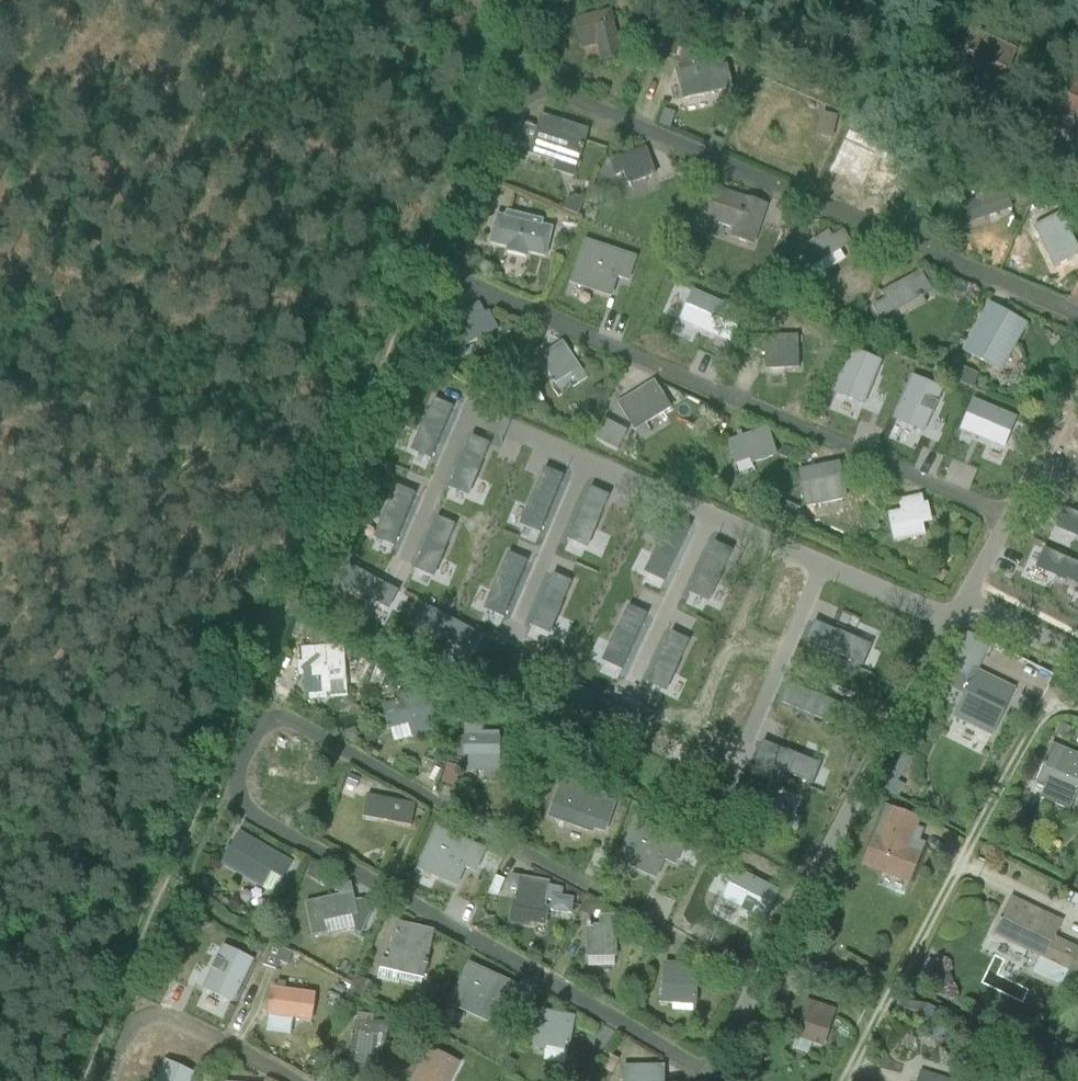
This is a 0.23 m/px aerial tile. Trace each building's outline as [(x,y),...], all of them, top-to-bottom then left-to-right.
[(555,6),(549,18),(558,22),(564,11),(555,6)] [(596,38),(601,60),(620,55),(617,42),(624,41),(620,24),(599,29),(595,16),(576,20),(581,41),(596,38)] [(965,64),(1003,81),(1017,50),(979,33),(965,64)] [(670,42),(668,52),(677,54),(679,44),(670,42)] [(559,58),(544,52),(539,67),(554,72),(559,58)] [(731,89),(726,68),(711,61),(693,65),(693,62),(677,65),(684,99),(731,89)] [(1075,74),(1061,106),(1077,113),(1077,76),(1075,74)] [(819,134),(834,137),(839,117),(824,113),(819,134)] [(522,124),(512,155),(528,160),(530,154),(561,164),(563,158),(578,163),(582,150),(583,151),(584,147),(583,147),(588,131),(542,117),(538,129),(522,124)] [(857,133),(848,154),(901,176),(910,156),(857,133)] [(655,175),(647,154),(622,163),(620,157),(608,161),(596,185),(623,175),(627,185),(655,175)] [(1005,192),(995,195),(989,179),(972,185),(978,201),(964,206),(970,222),(986,216),(988,219),(998,215),(996,209),(1010,204),(1005,192)] [(730,238),(753,245),(766,206),(744,198),(744,199),(716,189),(706,220),(733,229),(730,238)] [(541,227),(542,222),(507,213),(506,218),(497,216),(490,244),(508,249),(507,253),(526,258),(527,253),(545,257),(552,229),(541,227)] [(1037,259),(1064,270),(1069,258),(1077,262),(1077,231),(1053,221),(1037,259)] [(799,250),(810,267),(850,242),(843,232),(832,239),(828,233),(799,250)] [(572,282),(573,283),(574,279),(591,285),(590,288),(611,295),(617,277),(621,279),(623,272),(630,274),(636,259),(585,242),(572,282)] [(887,300),(874,306),(880,317),(930,290),(928,287),(920,273),(901,283),(883,293),(887,300)] [(693,290),(680,320),(730,342),(744,312),(693,290)] [(448,326),(458,346),(460,350),(499,329),(489,312),(486,314),(480,303),(459,314),(461,319),(448,326)] [(985,340),(974,334),(964,351),(998,370),(1013,344),(1015,345),(1026,325),(1001,311),(985,340)] [(861,320),(857,331),(870,336),(874,325),(861,320)] [(823,344),(767,321),(756,347),(812,370),(823,344)] [(524,330),(507,324),(505,331),(522,337),(524,330)] [(587,379),(563,343),(539,359),(556,385),(571,375),(578,384),(587,379)] [(851,348),(834,391),(865,403),(881,360),(851,348)] [(960,365),(954,379),(974,388),(980,374),(960,365)] [(913,375),(894,418),(923,431),(942,388),(913,375)] [(492,378),(489,389),(500,393),(504,382),(492,378)] [(671,408),(654,381),(618,404),(634,430),(671,408)] [(982,381),(978,389),(987,393),(989,389),(987,388),(989,384),(982,381)] [(436,399),(414,450),(432,458),(454,407),(436,399)] [(976,401),(964,428),(1005,446),(1017,419),(976,401)] [(586,409),(575,419),(584,428),(594,418),(586,409)] [(608,422),(598,441),(618,451),(627,432),(608,422)] [(777,455),(769,434),(764,436),(762,430),(728,442),(736,464),(751,459),(752,463),(777,455)] [(473,435),(450,487),(470,495),(492,444),(473,435)] [(784,445),(780,455),(790,459),(794,449),(784,445)] [(846,502),(839,465),(800,473),(807,509),(846,502)] [(547,468),(524,525),(543,532),(565,475),(547,468)] [(398,485),(375,537),(395,546),(417,493),(398,485)] [(589,488),(567,540),(586,548),(608,496),(589,488)] [(921,505),(919,497),(899,501),(901,511),(892,513),(894,523),(890,524),(894,541),(925,534),(922,521),(931,519),(927,504),(921,505)] [(783,498),(777,512),(792,520),(799,505),(783,498)] [(1058,526),(1077,534),(1077,514),(1065,509),(1058,526)] [(439,517),(416,569),(435,577),(457,525),(439,517)] [(670,517),(644,573),(662,582),(689,526),(670,517)] [(713,542),(689,593),(707,602),(731,551),(713,542)] [(1038,567),(1077,584),(1077,562),(1046,549),(1038,567)] [(511,553),(487,610),(505,618),(530,561),(511,553)] [(350,564),(340,582),(390,609),(400,591),(350,564)] [(941,568),(934,578),(942,583),(948,574),(941,568)] [(779,571),(759,622),(780,630),(800,579),(779,571)] [(555,574),(533,625),(552,634),(575,582),(555,574)] [(425,605),(416,623),(466,650),(476,631),(425,605)] [(627,607),(601,662),(619,671),(645,615),(627,607)] [(814,622),(806,640),(863,665),(871,647),(814,622)] [(311,624),(304,637),(321,646),(328,633),(311,624)] [(669,633),(646,684),(664,692),(688,642),(669,633)] [(957,659),(950,671),(968,680),(966,683),(971,685),(977,672),(978,672),(979,670),(991,646),(970,635),(957,659)] [(495,644),(485,664),(539,689),(549,668),(495,644)] [(343,648),(303,650),(305,682),(306,701),(331,700),(330,680),(345,679),(343,648)] [(971,685),(955,718),(991,735),(1013,690),(978,672),(977,672),(971,685)] [(788,685),(780,702),(837,727),(845,709),(788,685)] [(579,687),(570,705),(624,734),(634,715),(579,687)] [(403,702),(385,707),(391,727),(409,722),(412,735),(430,730),(429,724),(441,721),(433,693),(421,697),(417,698),(415,689),(401,693),(403,702)] [(457,707),(451,719),(459,723),(464,710),(457,707)] [(1060,723),(1055,733),(1065,737),(1069,727),(1060,723)] [(499,767),(499,739),(499,733),(482,733),(482,726),(464,726),(464,739),(458,739),(458,756),(464,756),(464,771),(482,771),(482,763),(489,763),(489,767),(499,767)] [(662,732),(651,753),(701,778),(712,756),(662,732)] [(762,743),(755,762),(812,785),(820,766),(762,743)] [(1038,781),(1045,784),(1039,798),(1069,810),(1075,797),(1077,798),(1077,756),(1062,749),(1053,746),(1045,764),(1044,764),(1042,767),(1043,768),(1038,781)] [(897,797),(904,785),(897,782),(909,760),(901,755),(882,789),(897,797)] [(561,774),(565,765),(552,760),(547,771),(560,776),(561,774)] [(507,776),(512,782),(520,782),(526,777),(534,778),(536,766),(523,766),(521,763),(513,763),(507,768),(507,776)] [(565,765),(561,774),(570,778),(573,768),(565,765)] [(349,778),(345,787),(353,791),(357,782),(349,778)] [(601,808),(604,798),(562,783),(549,818),(592,833),(594,828),(604,832),(612,812),(601,808)] [(736,788),(727,806),(784,832),(792,814),(736,788)] [(380,821),(411,827),(415,806),(404,803),(405,797),(395,795),(393,802),(367,796),(364,811),(382,814),(380,821)] [(923,831),(915,828),(918,820),(888,807),(864,865),(883,873),(883,871),(909,881),(924,845),(918,843),(923,831)] [(637,821),(619,860),(620,861),(622,857),(638,864),(636,868),(656,877),(664,860),(668,862),(671,856),(678,859),(685,843),(637,821)] [(439,873),(437,876),(457,885),(465,868),(469,870),(472,863),(479,866),(485,851),(437,829),(419,868),(421,869),(422,865),(439,873)] [(282,880),(291,865),(239,835),(222,864),(263,888),(272,874),(282,880)] [(715,864),(703,889),(757,916),(769,892),(715,864)] [(315,865),(310,874),(322,881),(328,873),(315,865)] [(512,876),(509,890),(517,891),(517,893),(516,898),(514,898),(511,920),(510,924),(532,928),(532,925),(533,924),(547,926),(550,906),(548,905),(549,900),(552,901),(551,907),(551,912),(571,915),(572,911),(574,900),(562,898),(564,889),(549,887),(549,882),(546,882),(527,879),(512,876)] [(490,890),(499,894),(502,887),(493,883),(490,890)] [(357,914),(354,903),(351,888),(339,891),(340,896),(306,903),(313,936),(327,933),(324,921),(357,914)] [(586,901),(580,911),(593,919),(599,908),(586,901)] [(1028,907),(1017,902),(1015,908),(1009,905),(994,935),(1070,971),(1069,974),(1077,978),(1077,949),(1055,938),(1062,924),(1028,907)] [(587,924),(588,956),(615,956),(614,918),(601,918),(601,927),(593,927),(593,924),(587,924)] [(382,960),(380,969),(401,974),(399,979),(421,984),(422,979),(427,954),(432,933),(398,925),(393,946),(390,961),(382,960)] [(277,972),(280,963),(288,966),(292,954),(270,946),(262,966),(277,972)] [(190,972),(201,980),(218,956),(205,947),(198,957),(199,959),(190,972)] [(224,949),(204,990),(233,1005),(253,963),(224,949)] [(926,956),(920,967),(931,973),(937,962),(926,956)] [(469,965),(451,1003),(452,1004),(454,1001),(470,1008),(469,1012),(489,1021),(497,1004),(501,1006),(504,999),(510,1002),(517,987),(469,965)] [(695,1006),(698,967),(665,965),(662,1003),(672,1004),(672,1012),(692,1013),(693,1006),(695,1006)] [(947,972),(932,978),(937,989),(952,983),(947,972)] [(358,977),(351,993),(365,999),(372,983),(358,977)] [(268,1015),(311,1021),(315,994),(286,990),(287,983),(277,982),(276,989),(272,988),(268,1015)] [(643,997),(634,1004),(641,1013),(647,1009),(647,1002),(643,997)] [(795,1037),(822,1046),(834,1010),(807,1001),(795,1037)] [(538,1038),(536,1047),(567,1053),(569,1043),(573,1021),(548,1017),(548,1012),(543,1011),(539,1033),(538,1038)] [(350,1062),(382,1067),(389,1023),(356,1018),(350,1062)] [(937,1023),(926,1034),(935,1045),(947,1034),(937,1023)] [(660,1024),(656,1031),(669,1039),(673,1031),(660,1024)] [(420,1080),(451,1080),(458,1067),(433,1055),(420,1080)] [(610,1056),(604,1068),(614,1073),(620,1061),(610,1056)] [(155,1080),(192,1080),(195,1076),(164,1061),(155,1080)] [(626,1080),(661,1080),(661,1070),(626,1070),(626,1080)]
